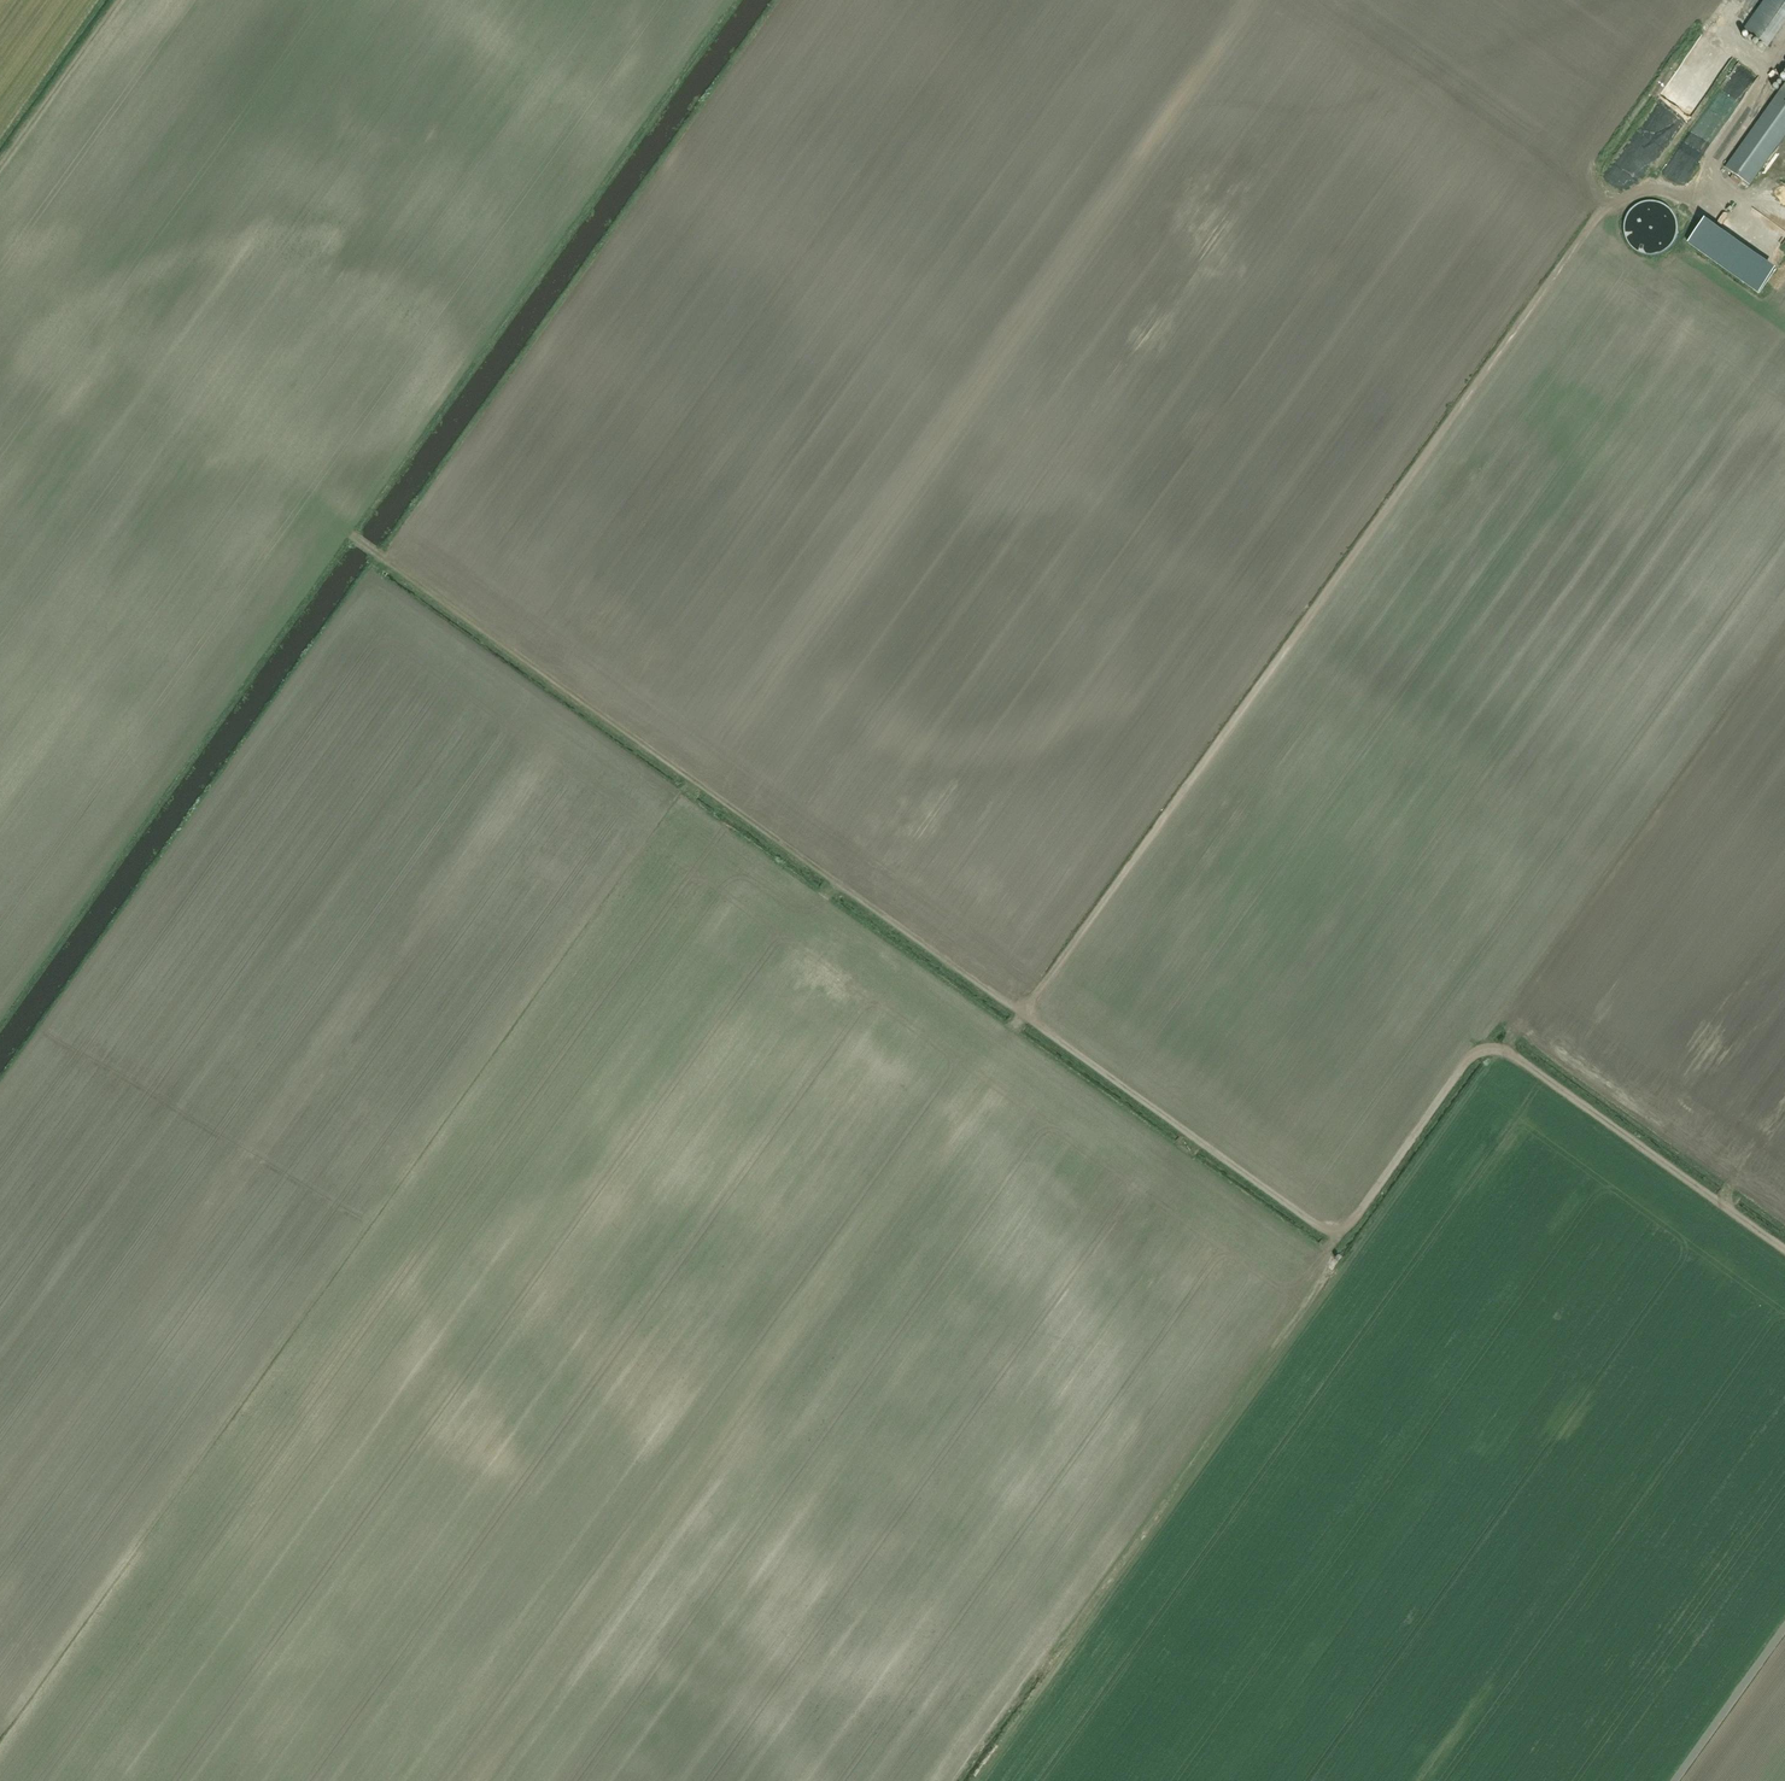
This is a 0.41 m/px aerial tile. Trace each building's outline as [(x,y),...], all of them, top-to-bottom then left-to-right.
[(1743,31),(1767,48),(1784,24),(1784,0),(1766,0),(1743,31)] [(1784,136),(1784,86),(1726,169),(1750,186),(1784,136)] [(1666,109),(1686,120),(1689,116),(1668,104),(1666,109)]
